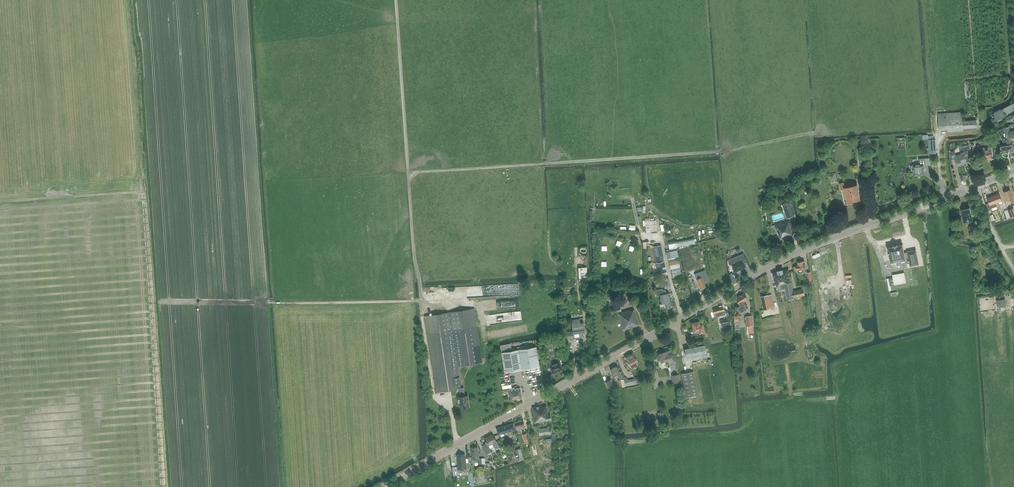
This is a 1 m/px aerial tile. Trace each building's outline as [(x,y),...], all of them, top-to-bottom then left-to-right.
[(1003,108),(1004,109),(1001,110),(1001,109),(994,113),(995,121),(1007,115),(1007,114),(1013,111),(1013,103),(1003,108)] [(938,114),(938,117),(939,130),(977,127),(976,120),(962,121),(962,112),(938,114)] [(1013,137),(1013,124),(1009,125),(1009,126),(1004,127),(1006,137),(1002,138),(1003,146),(1001,146),(1002,153),(1013,151),(1012,138),(1013,137)] [(929,154),(936,153),(935,134),(927,135),(929,154)] [(992,158),(993,158),(992,147),(983,148),(983,150),(984,159),(990,158),(990,159),(992,159),(992,158)] [(967,162),(971,161),(970,154),(968,155),(967,151),(961,152),(961,154),(956,155),(954,151),(951,152),(952,154),(950,155),(952,160),(955,159),(956,163),(962,161),(966,160),(967,162)] [(919,165),(913,165),(913,176),(918,175),(920,175),(924,175),(923,165),(930,164),(929,158),(919,159),(919,165)] [(848,202),(860,199),(857,185),(847,188),(846,185),(845,186),(844,182),(840,183),(841,189),(845,188),(848,202)] [(1013,202),(1013,201),(1013,198),(1010,189),(1004,192),(1007,200),(1010,199),(1011,203),(1013,202)] [(1001,209),(1000,206),(998,202),(1002,200),(999,193),(993,195),(997,206),(998,207),(998,209),(1001,209)] [(991,208),(997,206),(993,195),(987,198),(989,203),(986,204),(989,211),(991,210),(991,208)] [(785,213),(792,210),(789,203),(783,205),(785,213)] [(971,223),(973,223),(973,220),(970,208),(961,210),(964,222),(970,221),(971,223)] [(657,231),(656,220),(654,220),(654,218),(650,218),(645,218),(646,232),(651,231),(657,231)] [(791,235),(794,233),(789,220),(775,225),(780,240),(791,236),(791,235)] [(596,235),(602,242),(605,239),(599,233),(596,235)] [(888,247),(888,248),(889,252),(888,252),(889,253),(891,262),(892,263),(897,262),(897,261),(909,258),(909,260),(908,260),(908,261),(909,261),(910,266),(919,264),(916,250),(907,251),(907,253),(904,253),(903,245),(903,244),(902,244),(898,245),(893,246),(888,247)] [(653,247),(655,257),(656,263),(658,274),(666,272),(661,245),(653,247)] [(671,269),(680,267),(678,258),(669,260),(671,269)] [(735,272),(745,267),(742,259),(731,264),(735,272)] [(806,268),(805,261),(798,262),(798,265),(794,266),(795,270),(799,269),(799,270),(802,269),(802,272),(806,271),(806,268)] [(579,283),(588,282),(587,267),(578,267),(579,283)] [(788,299),(805,296),(804,289),(793,291),(788,269),(783,270),(778,271),(772,273),(775,285),(777,284),(778,289),(785,288),(788,299)] [(700,288),(705,286),(702,277),(696,279),(700,288)] [(519,291),(519,281),(486,282),(486,292),(519,291)] [(663,288),(656,290),(657,296),(660,295),(661,297),(660,298),(661,304),(665,303),(666,308),(667,309),(670,308),(670,307),(670,306),(672,306),(670,299),(669,293),(666,293),(665,290),(663,290),(663,288)] [(735,298),(739,304),(735,306),(739,313),(748,307),(744,301),(747,299),(744,293),(735,298)] [(771,308),(768,295),(761,296),(764,310),(771,308)] [(1005,299),(996,300),(997,307),(1006,306),(1005,299)] [(715,317),(724,314),(722,306),(722,305),(719,306),(719,307),(713,309),(715,317)] [(477,326),(474,308),(425,316),(428,334),(437,392),(459,388),(461,396),(458,397),(459,404),(462,404),(463,408),(470,407),(468,395),(465,396),(464,388),(461,388),(458,366),(482,362),(477,326)] [(623,330),(639,325),(634,309),(630,311),(630,310),(618,313),(623,330)] [(729,318),(720,320),(721,327),(731,324),(729,318)] [(571,320),(572,327),(573,331),(566,332),(567,339),(582,337),(582,333),(585,333),(583,322),(580,323),(580,319),(571,320)] [(704,332),(702,321),(692,323),(694,331),(695,334),(704,332)] [(592,329),(585,333),(589,339),(595,336),(592,329)] [(556,358),(561,357),(559,340),(553,341),(556,358)] [(511,343),(500,345),(501,352),(505,372),(515,370),(522,369),(519,349),(512,351),(511,343)] [(686,357),(706,353),(705,345),(685,349),(686,357)] [(536,347),(519,349),(522,369),(539,366),(536,347)] [(657,355),(656,356),(657,360),(659,361),(661,361),(661,362),(668,360),(671,370),(680,368),(676,355),(672,357),(670,350),(659,353),(659,354),(657,355)] [(632,368),(638,365),(636,362),(638,362),(632,352),(624,356),(630,366),(632,368)] [(549,360),(548,361),(545,362),(547,367),(550,366),(553,373),(563,369),(559,361),(551,365),(549,360)] [(617,365),(610,368),(614,377),(618,375),(620,379),(624,377),(621,371),(620,371),(617,365)] [(686,397),(698,394),(693,371),(681,374),(686,397)] [(625,386),(639,383),(638,378),(624,381),(625,386)] [(611,379),(605,381),(608,391),(615,388),(611,379)] [(520,390),(520,388),(509,389),(511,400),(522,398),(521,389),(520,390)] [(543,411),(542,406),(532,407),(535,422),(539,422),(538,416),(541,416),(540,412),(543,411)] [(538,416),(539,422),(551,420),(550,414),(548,415),(547,406),(542,406),(543,411),(540,412),(541,416),(538,416)] [(516,430),(525,428),(523,420),(514,423),(516,430)] [(498,435),(515,430),(513,423),(496,428),(498,435)] [(486,446),(483,448),(487,454),(492,452),(490,449),(494,446),(496,449),(499,447),(492,434),(484,439),(486,443),(485,444),(486,446)] [(520,457),(525,456),(521,445),(516,447),(520,457)] [(471,448),(472,458),(471,458),(472,462),(473,462),(473,463),(478,462),(478,464),(485,463),(484,458),(479,458),(478,447),(471,448)] [(464,471),(469,471),(469,466),(466,466),(465,454),(458,455),(459,468),(464,467),(464,471)]
